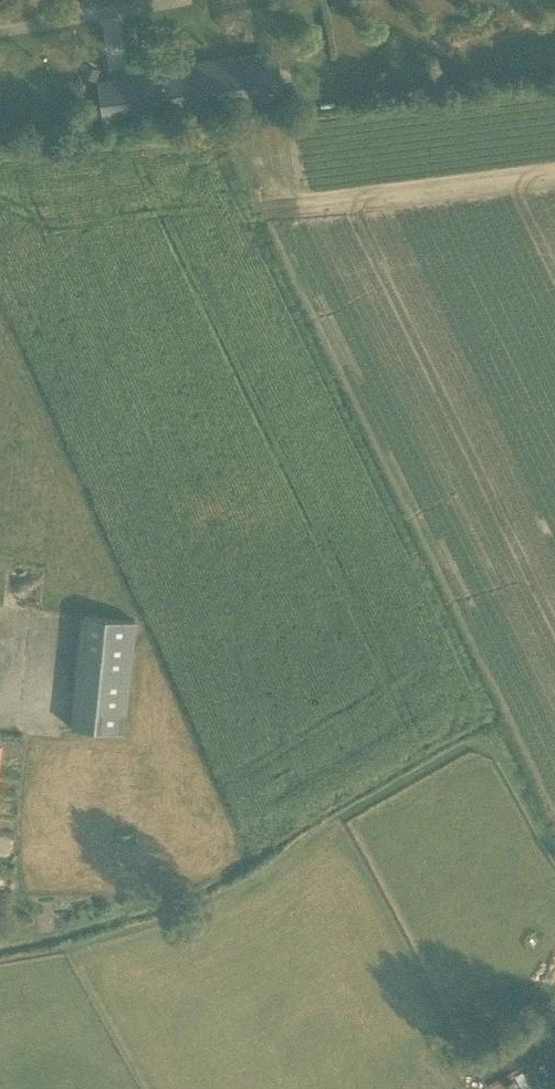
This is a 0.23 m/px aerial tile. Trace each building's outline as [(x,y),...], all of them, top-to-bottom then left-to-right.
[(276,49),(124,69),(125,74),(97,78),(103,121),(283,97),(276,49)] [(85,61),(81,72),(95,77),(99,67),(85,61)] [(124,729),(135,620),(83,616),(72,726),(124,729)]
